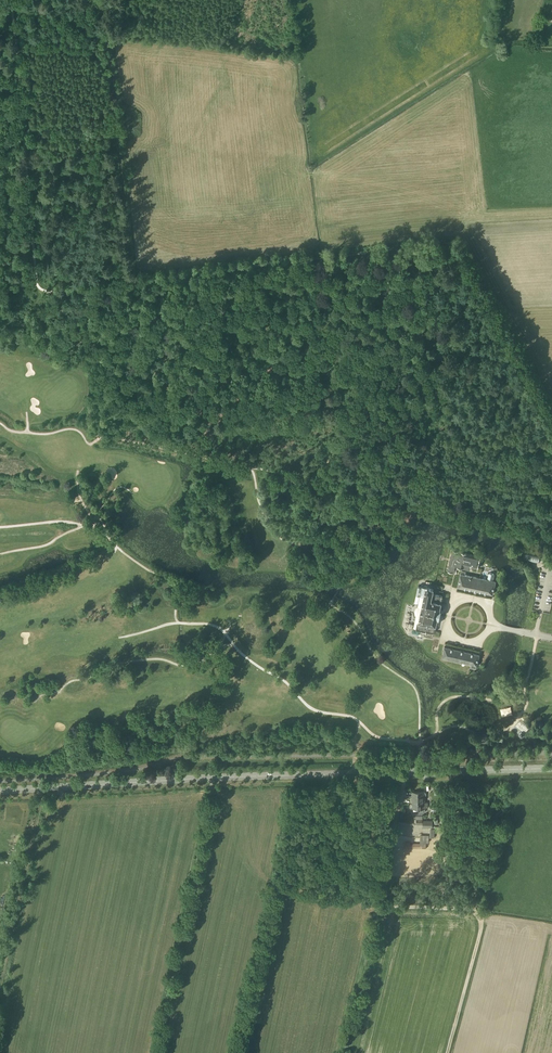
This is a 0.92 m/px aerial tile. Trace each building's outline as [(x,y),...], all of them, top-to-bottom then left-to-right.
[(452,549),(447,571),(454,572),(456,566),(470,570),(471,567),(477,569),(480,557),(467,554),(467,553),(452,549)] [(523,559),(539,562),(540,557),(524,553),(523,559)] [(461,573),(458,587),(492,594),(495,581),(493,581),(494,575),(493,573),(490,572),(488,573),(487,580),(465,575),(465,573),(461,573)] [(416,616),(413,628),(417,628),(433,632),(435,625),(436,625),(440,603),(442,596),(432,594),(433,589),(426,587),(426,588),(422,587),(418,606),(417,607),(416,607),(416,608),(415,609),(415,610),(415,611),(414,611),(414,612),(414,613),(415,614),(415,615),(415,616),(416,616)] [(442,657),(471,664),(470,667),(476,668),(477,665),(479,655),(444,647),(442,657)] [(425,792),(418,792),(419,804),(419,808),(419,814),(422,813),(423,813),(423,812),(424,812),(424,811),(425,810),(425,809),(425,808),(425,807),(427,807),(427,802),(425,802),(425,795),(426,795),(426,793),(425,792)]
